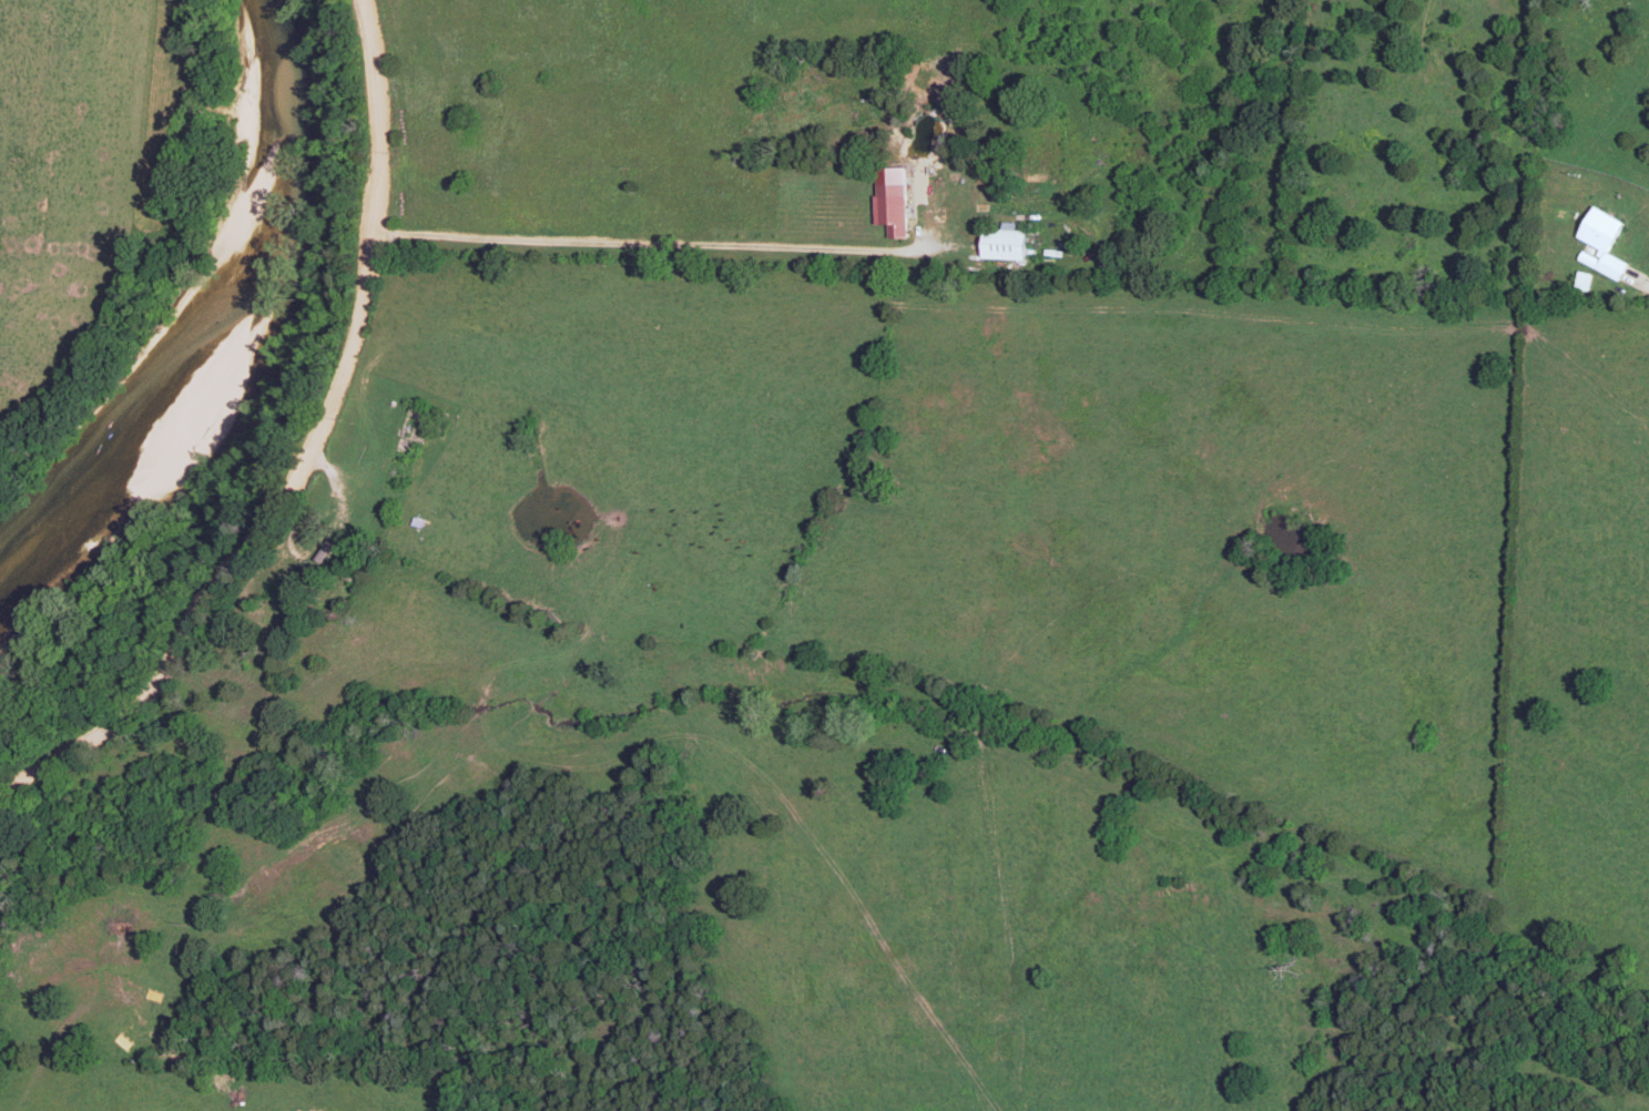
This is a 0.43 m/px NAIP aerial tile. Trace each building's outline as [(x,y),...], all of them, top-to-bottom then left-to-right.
[(904,167),(875,168),(876,224),(887,224),(887,237),(906,237),(904,167)] [(1624,221),(1594,206),(1578,237),(1604,250),(1595,268),(1619,280),(1628,263),(1608,253),(1624,221)] [(983,258),(1026,260),(1026,231),(1017,230),(1017,222),(1003,222),(1003,231),(985,230),(983,258)]
